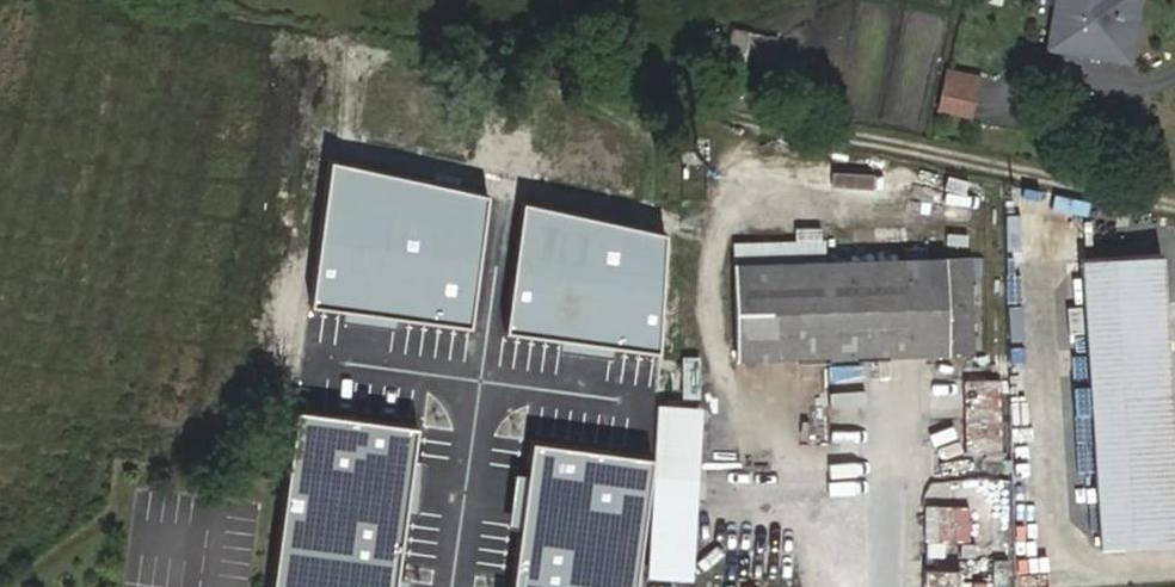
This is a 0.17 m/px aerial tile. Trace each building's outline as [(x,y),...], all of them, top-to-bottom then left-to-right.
[(1053,34),(1104,34),(1105,0),(1053,0),(1053,34)] [(1104,34),(1115,35),(1116,0),(1105,0),(1104,34)] [(988,76),(955,72),(952,105),(984,109),(988,76)] [(486,193),(333,160),(313,302),(467,324),(486,193)] [(666,233),(522,202),(503,330),(660,350),(666,233)] [(1174,544),(1174,454),(1166,253),(1086,256),(1097,548),(1174,544)] [(971,367),(967,274),(732,280),(735,373),(971,367)] [(298,407),(274,586),(395,586),(417,424),(298,407)] [(655,420),(655,456),(645,586),(680,586),(688,422),(655,420)] [(533,440),(514,586),(637,586),(655,456),(533,440)] [(990,444),(965,447),(968,470),(993,467),(990,444)]
